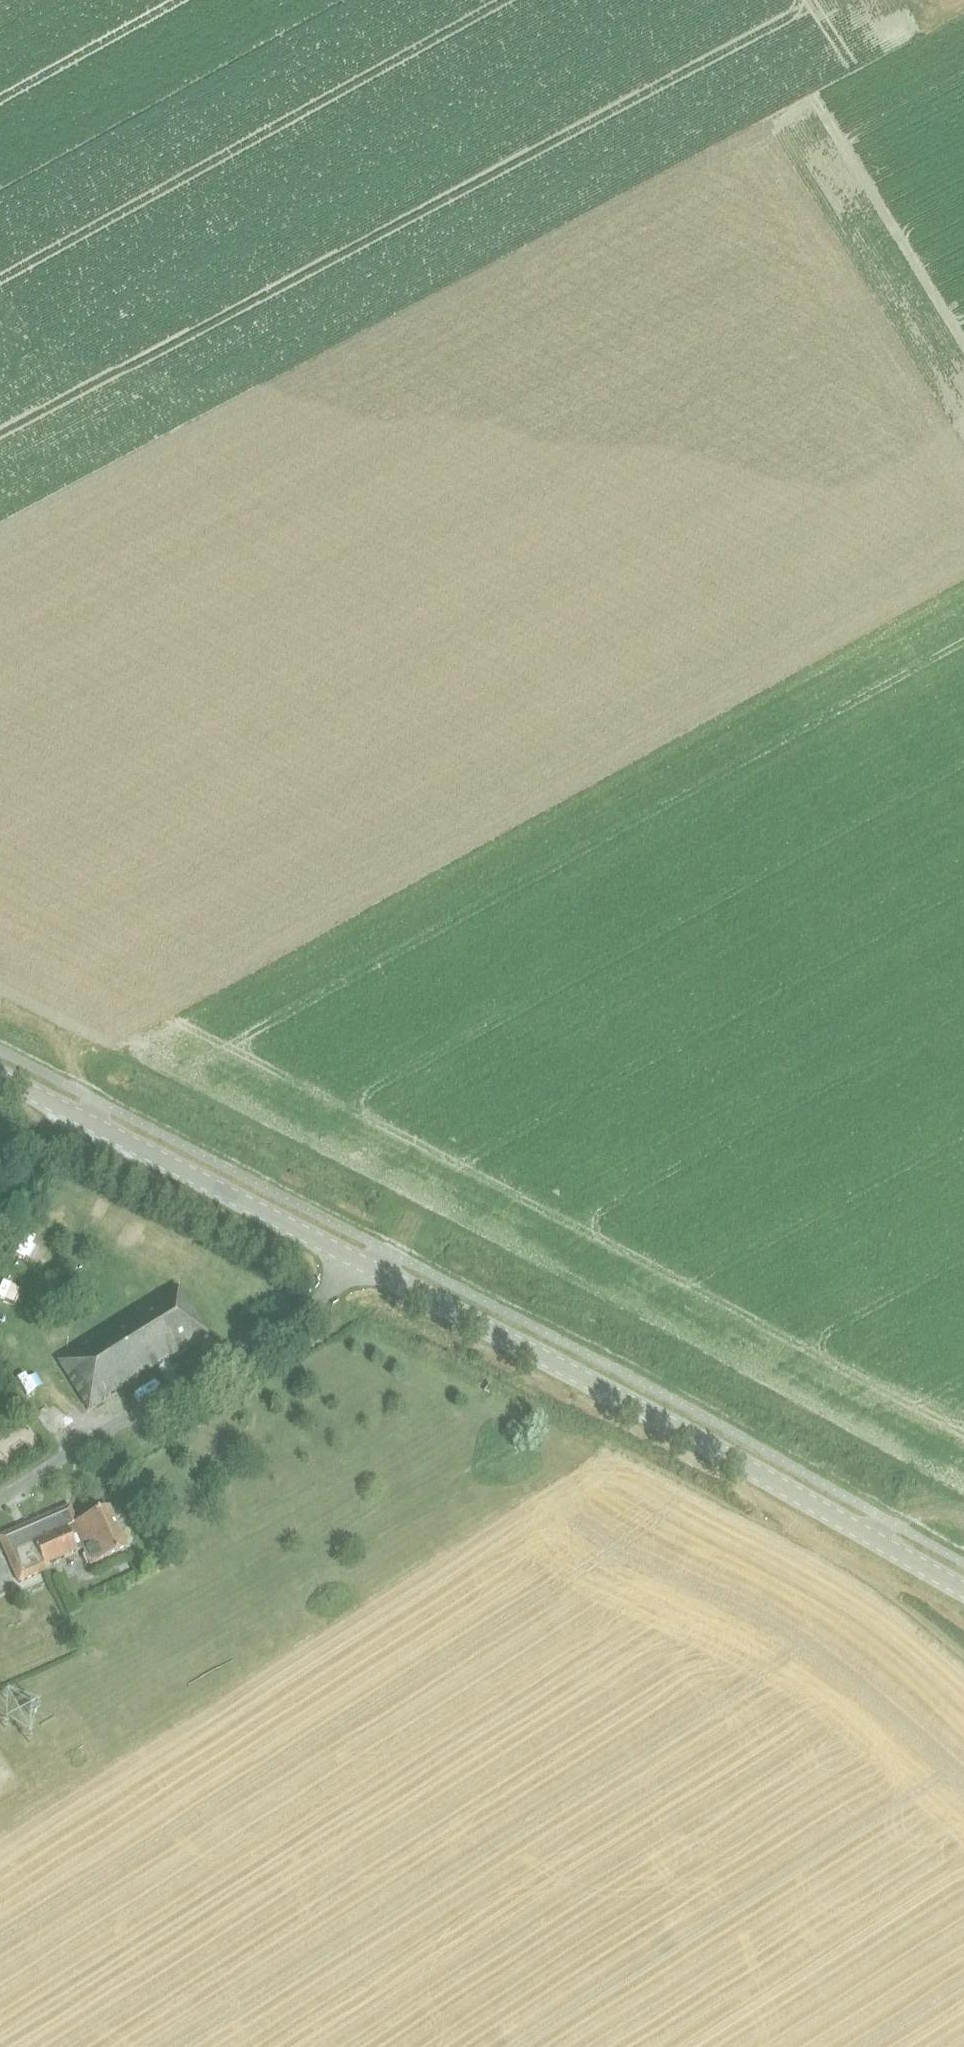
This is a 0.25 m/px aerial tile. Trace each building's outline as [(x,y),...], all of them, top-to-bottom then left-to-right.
[(87,1411),(208,1336),(177,1288),(57,1363),(87,1411)] [(109,1510),(71,1526),(73,1531),(68,1533),(66,1529),(62,1531),(54,1514),(0,1538),(0,1542),(18,1584),(47,1571),(45,1567),(83,1550),(91,1568),(127,1552),(109,1510)]
